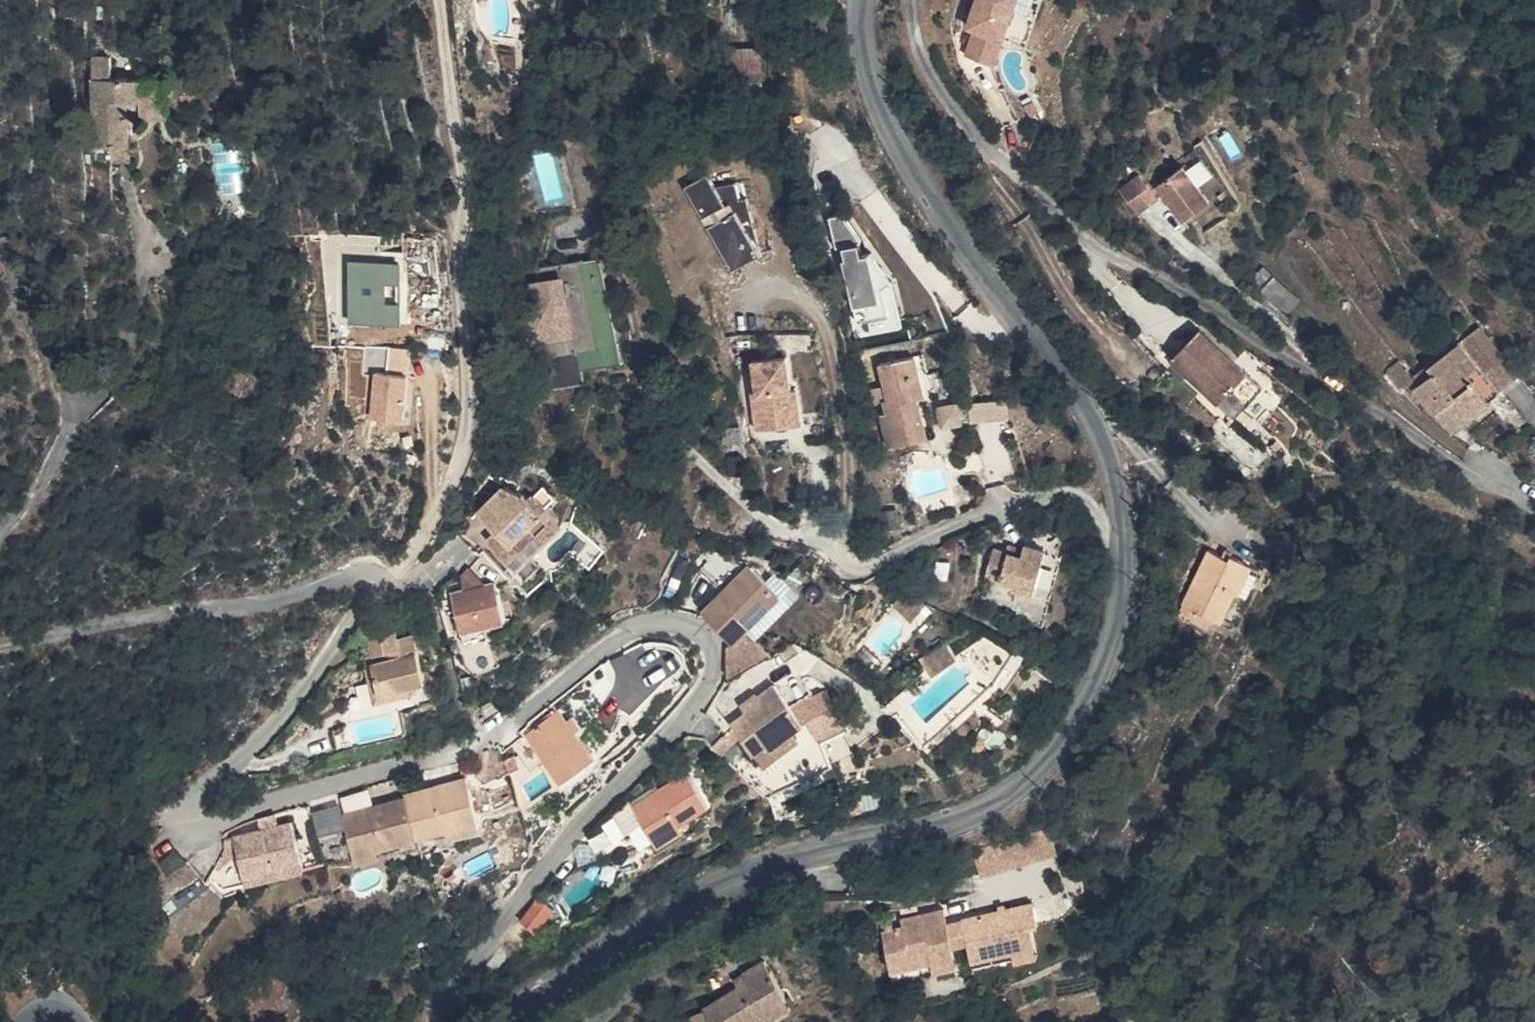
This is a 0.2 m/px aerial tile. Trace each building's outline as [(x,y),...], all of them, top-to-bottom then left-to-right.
[(977,6),(971,25),(978,27),(968,54),(997,64),(1019,0),(979,0),(977,6)] [(733,79),(764,79),(764,47),(733,47),(733,79)] [(96,57),(73,56),(69,161),(87,161),(88,144),(103,144),(103,122),(120,122),(120,109),(145,109),(144,80),(120,80),(95,79),(96,57)] [(121,57),(96,57),(95,79),(120,80),(121,57)] [(144,122),(145,109),(120,109),(120,122),(144,122)] [(103,144),(88,144),(87,161),(103,162),(103,144)] [(743,197),(739,181),(719,186),(711,172),(688,185),(735,268),(764,252),(750,196),(743,197)] [(1146,172),(1121,184),(1135,213),(1160,201),(1146,172)] [(1180,189),(1144,216),(1164,242),(1200,216),(1180,189)] [(845,258),(860,322),(892,314),(885,284),(891,280),(873,251),(865,253),(862,242),(865,240),(844,213),(832,216),(839,247),(846,246),(849,258),(845,258)] [(617,360),(587,252),(568,257),(591,347),(572,352),(577,371),(617,360)] [(352,324),(407,322),(405,257),(350,258),(352,324)] [(591,347),(568,257),(511,271),(544,393),(580,383),(577,371),(572,352),(591,347)] [(1264,292),(1290,312),(1300,299),(1275,279),(1264,292)] [(1459,338),(1488,405),(1528,377),(1484,320),(1459,338)] [(1450,432),(1488,405),(1459,338),(1428,359),(1437,372),(1417,387),(1450,432)] [(375,418),(412,417),(411,345),(390,346),(391,371),(374,372),(375,418)] [(1185,349),(1156,381),(1220,440),(1250,408),(1185,349)] [(795,390),(790,355),(755,361),(758,379),(761,394),(755,395),(760,430),(792,425),(787,392),(795,390)] [(928,396),(919,355),(882,364),(891,398),(886,399),(889,411),(882,413),(890,447),(933,437),(924,397),(928,396)] [(1437,372),(1428,359),(1407,374),(1417,387),(1437,372)] [(761,394),(758,379),(752,380),(755,395),(761,394)] [(787,392),(792,425),(806,423),(800,390),(787,392)] [(1012,416),(1010,396),(972,399),(974,420),(1012,416)] [(966,422),(960,400),(940,405),(945,427),(966,422)] [(516,485),(500,480),(473,505),(494,528),(485,537),(514,565),(529,553),(564,521),(546,503),(556,493),(537,485),(528,495),(516,485)] [(903,524),(901,507),(881,510),(884,527),(903,524)] [(1022,553),(998,546),(990,575),(1014,582),(1012,589),(1035,595),(1049,547),(1026,540),(1022,553)] [(536,560),(529,553),(514,565),(522,573),(536,560)] [(1246,579),(1206,561),(1188,594),(1230,614),(1246,579)] [(782,595),(752,564),(704,611),(734,643),(745,631),(782,595)] [(493,616),(483,577),(434,590),(444,628),(469,622),(493,616)] [(926,609),(903,590),(893,604),(916,622),(926,609)] [(472,637),(469,622),(444,628),(448,643),(456,641),(472,637)] [(508,628),(472,637),(456,641),(447,653),(457,670),(501,660),(512,647),(508,628)] [(734,643),(730,646),(731,672),(771,650),(745,631),(734,643)] [(411,636),(364,646),(376,702),(424,692),(411,636)] [(950,639),(925,655),(937,672),(962,656),(950,639)] [(813,726),(780,685),(760,700),(761,711),(743,723),(739,726),(744,732),(753,744),(762,759),(813,726)] [(760,700),(755,691),(731,707),(743,723),(761,711),(760,700)] [(596,752),(560,708),(529,732),(565,778),(596,752)] [(753,744),(744,732),(724,745),(736,756),(753,744)] [(404,786),(404,791),(417,839),(486,822),(473,770),(404,786)] [(709,811),(687,775),(645,797),(652,810),(627,825),(642,848),(653,842),(657,849),(682,835),(679,830),(709,811)] [(417,839),(404,791),(345,806),(360,860),(418,847),(417,839)] [(632,804),(626,794),(607,812),(619,829),(627,825),(652,810),(645,797),(632,804)] [(282,827),(279,815),(261,819),(262,831),(282,827)] [(300,862),(292,825),(282,827),(262,831),(232,839),(242,873),(300,862)] [(242,873),(232,839),(223,840),(225,853),(220,852),(208,871),(226,889),(244,884),(303,874),(300,862),(242,873)] [(1035,850),(973,865),(977,891),(1048,876),(1035,850)] [(558,908),(542,895),(523,917),(539,930),(558,908)] [(1031,920),(967,931),(971,958),(974,980),(1032,972),(1028,949),(1036,947),(1031,920)] [(946,960),(941,935),(939,923),(890,932),(892,943),(876,947),(881,985),(948,973),(946,960)] [(967,931),(941,935),(946,960),(971,958),(967,931)] [(769,960),(738,976),(745,990),(706,1009),(712,1021),(754,1021),(791,1003),(769,960)] [(948,973),(881,985),(883,997),(950,987),(948,973)] [(706,1009),(687,1018),(689,1021),(712,1021),(706,1009)]
